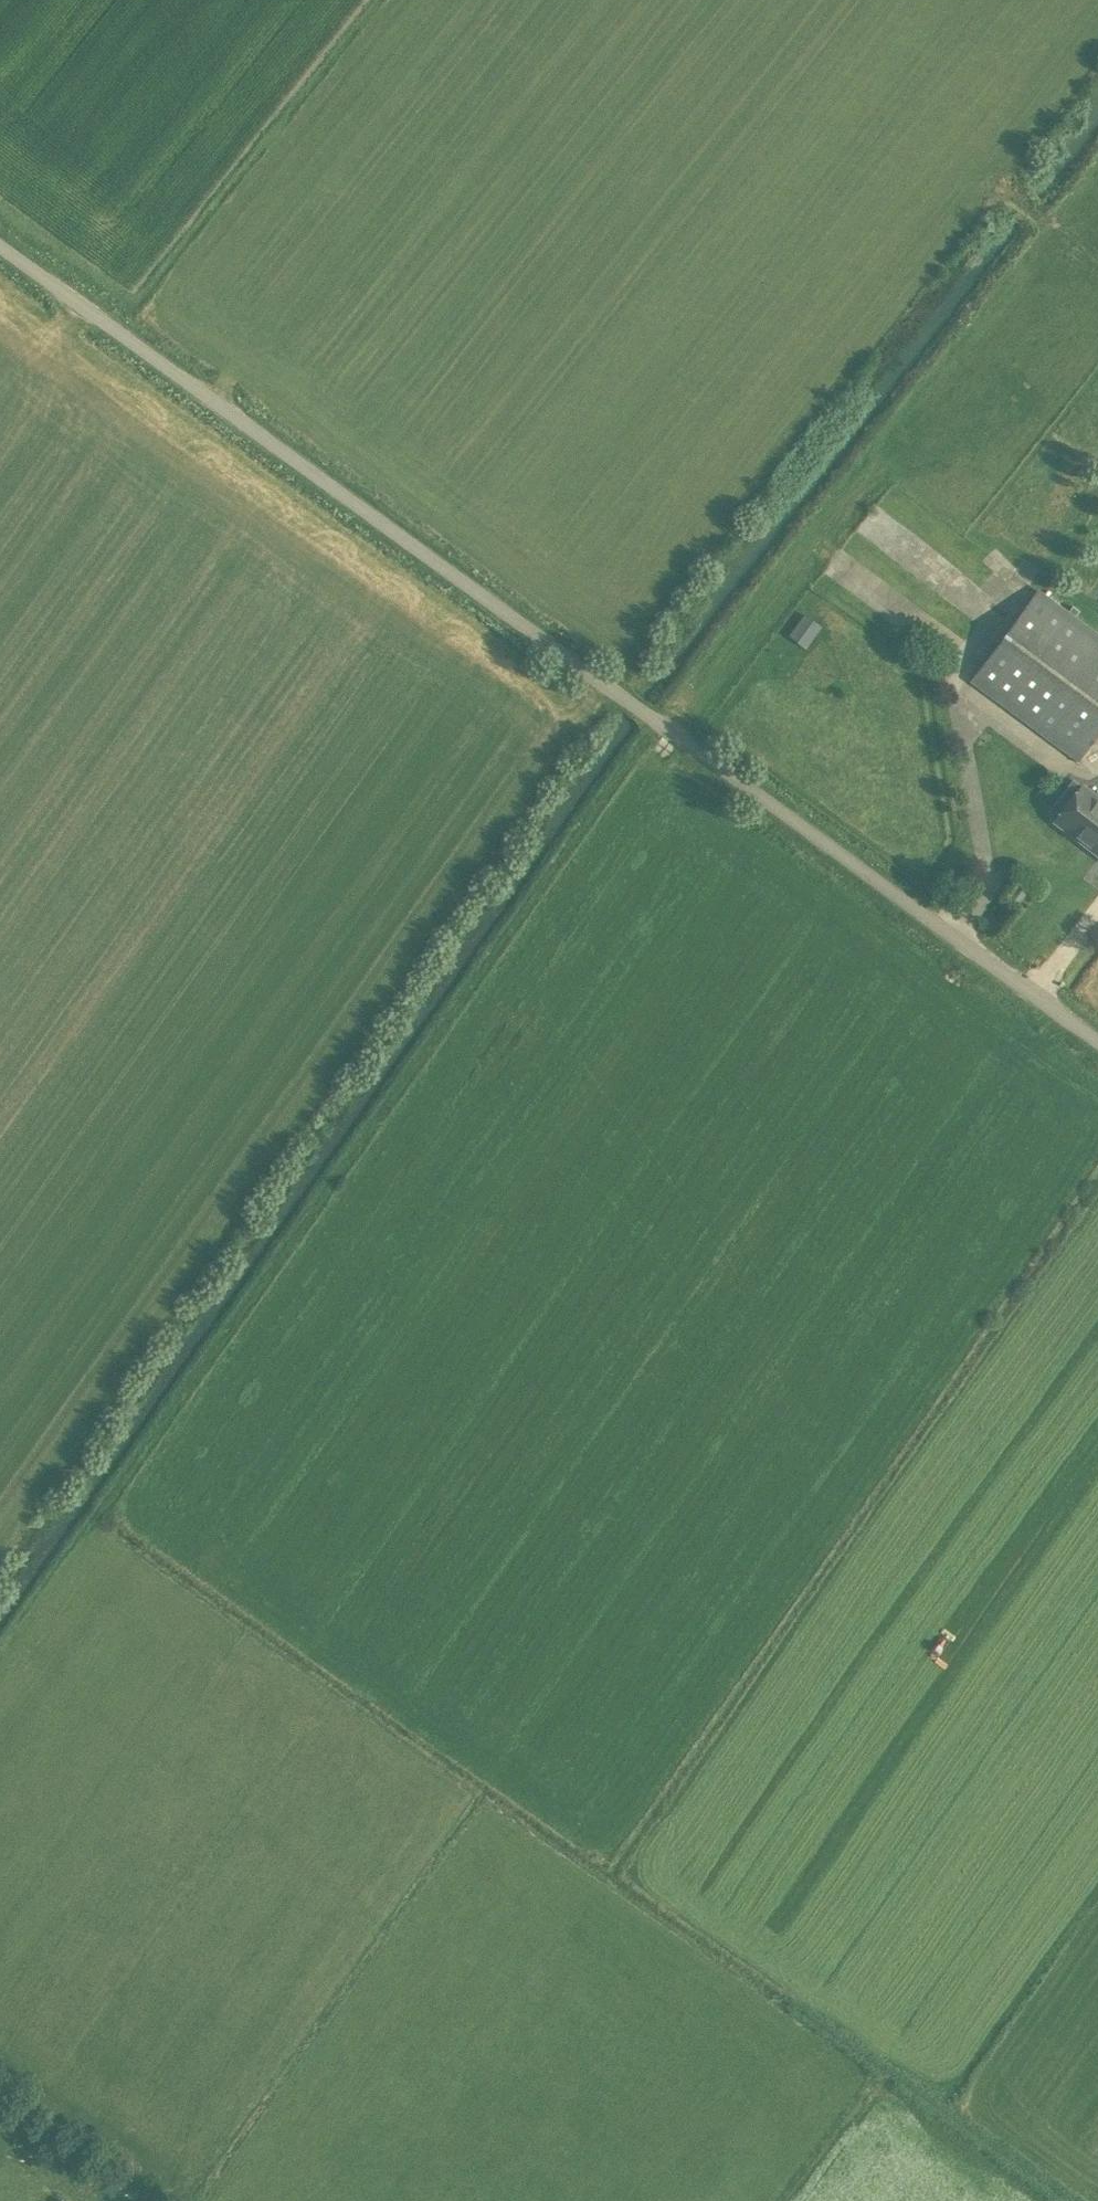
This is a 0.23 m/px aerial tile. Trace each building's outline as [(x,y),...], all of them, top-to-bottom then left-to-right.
[(970,681),(1079,761),(1097,735),(1097,633),(1038,588),(970,681)] [(804,611),(789,632),(806,645),(821,624),(804,611)] [(1055,820),(1097,853),(1097,797),(1082,785),(1055,820)] [(1016,886),(1010,895),(1018,902),(1025,893),(1016,886)]
